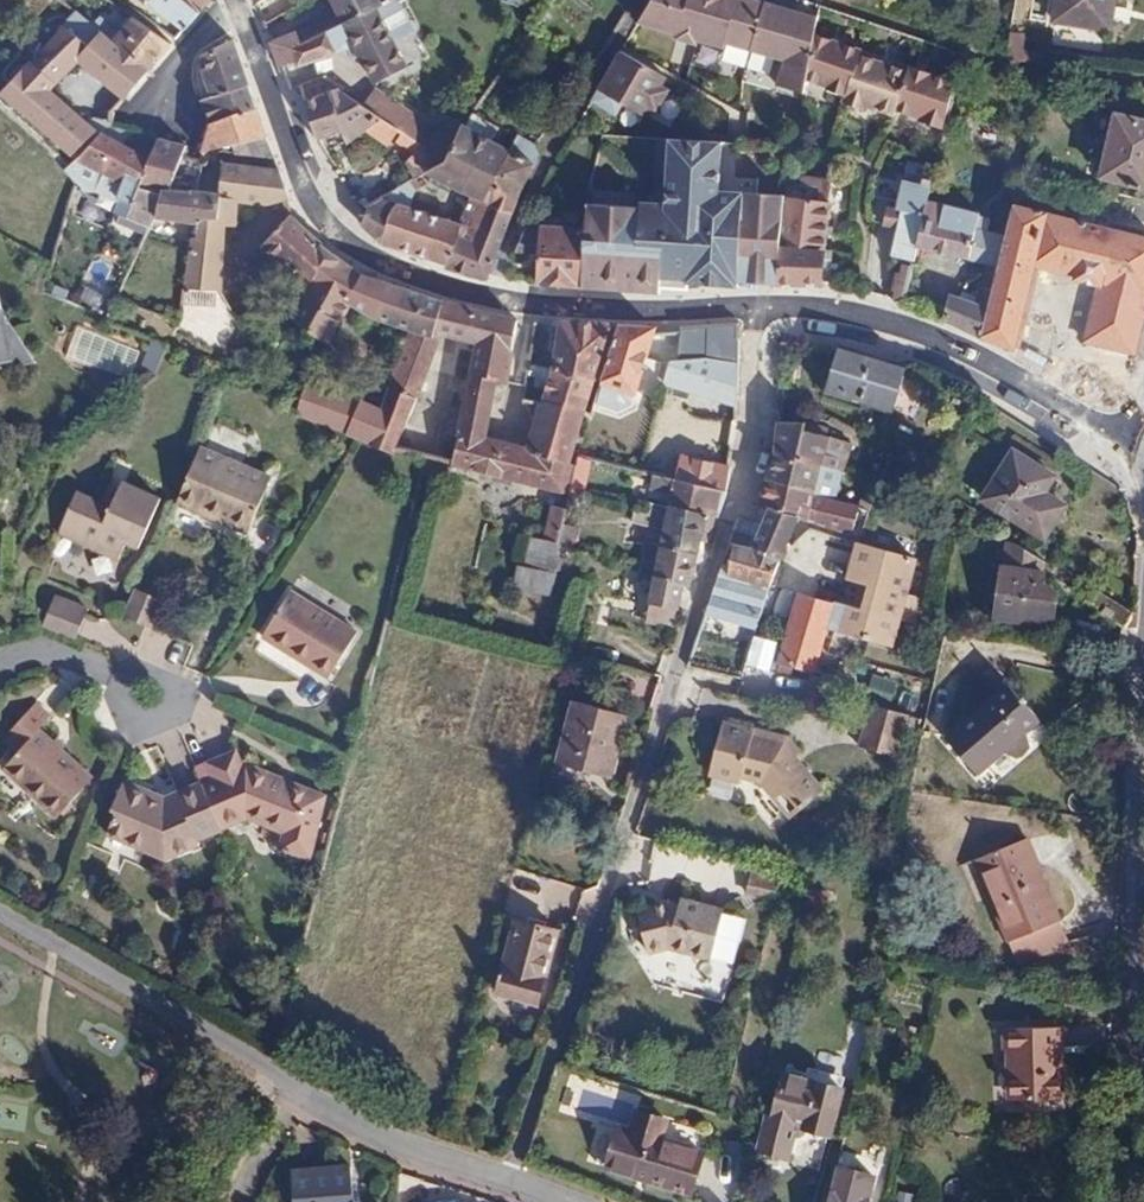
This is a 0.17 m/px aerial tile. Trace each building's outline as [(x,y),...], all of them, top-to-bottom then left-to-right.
[(143,3),(145,0),(182,30),(197,13),(181,0),(139,0),(143,3)] [(197,13),(208,0),(181,0),(197,13)] [(335,10),(343,25),(376,8),(384,4),(382,0),(329,0),(335,10)] [(637,25),(676,35),(675,40),(696,46),(697,41),(723,48),(724,43),(783,59),(777,84),(804,91),(814,36),(817,18),(750,0),(652,0),(637,25)] [(1092,30),(1090,0),(1055,0),(1051,23),(1092,30)] [(1092,30),(1107,32),(1112,0),(1090,0),(1092,30)] [(74,11),(76,12),(105,36),(149,70),(171,44),(131,16),(119,32),(81,2),(74,11)] [(297,47),(301,59),(303,64),(335,51),(348,36),(374,84),(407,68),(376,8),(343,25),(314,39),(297,47)] [(307,25),(314,39),(343,25),(335,10),(307,25)] [(76,12),(1,95),(24,114),(70,156),(95,130),(89,124),(52,91),(80,63),(105,36),(76,12)] [(270,44),(279,67),(301,59),(297,47),(314,39),(307,25),(270,44)] [(149,70),(105,36),(80,63),(125,99),(149,70)] [(814,36),(805,83),(826,90),(825,93),(844,99),(842,106),(861,112),(863,108),(892,118),(894,112),(919,120),(917,124),(944,131),(956,84),(908,68),(906,74),(859,58),(861,52),(814,36)] [(247,86),(231,39),(202,53),(206,69),(202,70),(211,98),(247,86)] [(667,78),(621,50),(590,100),(615,115),(622,103),(643,116),(648,108),(656,113),(670,90),(662,85),(667,78)] [(444,163),(461,126),(445,118),(427,138),(377,96),(379,93),(353,73),(341,90),(397,130),(421,146),(444,163)] [(299,84),(304,101),(337,88),(321,76),(299,84)] [(247,86),(211,98),(201,101),(208,124),(255,110),(247,86)] [(397,130),(341,90),(337,88),(304,101),(316,141),(340,132),(346,146),(366,131),(386,146),(397,130)] [(194,128),(200,151),(231,144),(234,153),(272,156),(255,110),(208,124),(194,128)] [(469,114),(461,126),(444,163),(424,174),(429,176),(427,182),(446,192),(449,186),(474,199),(482,179),(493,185),(510,153),(488,141),(495,128),(469,114)] [(1116,116),(1101,176),(1143,187),(1143,123),(1116,116)] [(89,124),(95,130),(105,120),(96,117),(89,124)] [(95,130),(98,133),(119,144),(131,126),(112,123),(105,120),(95,130)] [(66,171),(77,185),(89,201),(103,174),(124,183),(112,214),(126,219),(140,183),(149,161),(119,144),(98,133),(71,165),(66,171)] [(149,161),(140,183),(191,190),(198,161),(182,155),(185,147),(157,138),(149,161)] [(518,140),(510,153),(525,162),(529,155),(533,148),(518,140)] [(736,281),(776,284),(781,214),(784,196),(720,196),(720,148),(672,143),(666,208),(641,206),(641,211),(587,206),(585,230),(579,287),(579,290),(598,289),(656,294),(660,293),(660,288),(660,278),(687,281),(736,286),(736,281)] [(424,174),(444,163),(421,146),(406,164),(415,179),(424,174)] [(533,148),(529,155),(537,160),(538,158),(533,148)] [(200,151),(198,161),(208,162),(212,152),(200,151)] [(529,155),(525,162),(510,153),(493,185),(482,179),(474,199),(483,203),(510,215),(518,193),(529,172),(537,160),(529,155)] [(190,238),(177,324),(174,332),(209,350),(230,310),(220,291),(225,224),(233,225),(237,202),(263,206),(289,199),(278,169),(222,162),(220,194),(217,219),(197,216),(196,224),(195,239),(190,238)] [(892,256),(912,261),(916,246),(927,201),(935,168),(918,164),(914,182),(902,180),(896,208),(891,207),(887,224),(898,227),(892,256)] [(784,196),(829,204),(832,183),(788,175),(784,196)] [(140,183),(126,219),(151,229),(153,218),(196,224),(197,216),(217,219),(220,194),(191,190),(140,183)] [(776,284),(776,286),(820,284),(830,204),(829,204),(784,196),(781,214),(776,284)] [(380,244),(446,265),(456,238),(459,227),(378,200),(361,210),(365,217),(362,226),(380,244)] [(967,260),(975,230),(979,214),(927,201),(916,246),(967,260)] [(486,279),(510,215),(483,203),(468,242),(456,238),(446,265),(444,269),(486,279)] [(1014,350),(1034,265),(1076,276),(1075,279),(1099,285),(1092,315),(1090,314),(1083,343),(1131,354),(1138,326),(1140,327),(1143,309),(1143,240),(1012,208),(1004,238),(996,267),(994,277),(989,294),(978,337),(1014,350)] [(329,251),(290,216),(262,246),(291,273),(297,267),(310,279),(329,251)] [(579,287),(585,230),(525,226),(515,254),(538,256),(535,283),(579,287)] [(967,260),(996,267),(1004,238),(975,230),(967,260)] [(310,279),(284,317),(327,344),(351,304),(361,280),(329,251),(310,279)] [(894,294),(903,297),(910,269),(903,267),(901,277),(897,276),(892,294),(894,294)] [(977,291),(989,294),(994,277),(984,274),(972,275),(956,299),(973,305),(977,291)] [(378,320),(407,330),(431,337),(441,299),(363,276),(361,280),(351,304),(378,320)] [(660,288),(686,292),(687,281),(660,278),(660,288)] [(942,320),(978,337),(989,294),(977,291),(973,305),(956,299),(949,296),(942,320)] [(892,302),(902,304),(903,297),(894,294),(892,302)] [(516,320),(441,299),(431,337),(437,339),(439,334),(475,343),(469,374),(496,380),(505,382),(516,320)] [(0,304),(0,360),(12,358),(0,304)] [(652,327),(618,326),(601,381),(595,398),(602,400),(607,385),(632,394),(643,356),(659,361),(655,370),(736,395),(738,321),(680,325),(680,331),(651,332),(652,327)] [(613,326),(560,323),(552,370),(596,380),(613,326)] [(407,330),(385,389),(414,401),(425,371),(437,339),(431,337),(407,330)] [(167,346),(151,340),(144,358),(159,365),(167,346)] [(892,411),(907,366),(838,346),(824,389),(892,411)] [(139,370),(155,376),(159,365),(144,358),(139,370)] [(545,387),(541,399),(585,411),(583,416),(589,418),(595,398),(601,381),(596,380),(552,370),(527,362),(525,372),(534,374),(533,383),(545,387)] [(414,401),(409,415),(458,430),(467,384),(425,371),(414,401)] [(458,430),(451,465),(465,468),(570,495),(570,492),(572,483),(577,466),(568,463),(583,416),(585,411),(541,399),(540,404),(520,398),(533,423),(526,448),(484,437),(496,380),(469,374),(467,384),(458,430)] [(307,378),(294,415),(319,424),(333,388),(307,378)] [(319,424),(346,434),(360,399),(333,388),(319,424)] [(378,406),(365,442),(393,454),(395,451),(409,415),(414,401),(385,389),(378,406)] [(346,434),(357,439),(365,442),(378,406),(360,399),(346,434)] [(395,451),(426,459),(451,465),(458,430),(409,415),(395,451)] [(774,451),(821,466),(832,431),(805,422),(777,422),(774,451)] [(647,473),(652,474),(661,476),(669,442),(655,438),(647,473)] [(247,533),(270,478),(200,447),(176,503),(247,533)] [(1065,506),(1044,492),(1054,477),(1013,450),(981,500),(1043,539),(1065,506)] [(834,500),(843,472),(821,466),(774,451),(766,479),(834,500)] [(577,466),(572,483),(583,486),(589,459),(579,457),(577,466)] [(723,491),(727,469),(678,457),(673,479),(723,491)] [(669,495),(667,504),(716,518),(723,491),(673,479),(661,476),(652,474),(648,490),(669,495)] [(852,534),(860,508),(857,507),(834,500),(766,479),(757,506),(767,509),(798,518),(852,534)] [(137,550),(160,499),(120,481),(108,507),(76,492),(56,534),(116,562),(125,544),(137,550)] [(860,508),(870,511),(872,504),(859,500),(857,507),(860,508)] [(646,511),(634,509),(630,523),(662,531),(659,546),(695,554),(697,547),(708,550),(716,518),(667,504),(666,508),(648,503),(646,511)] [(751,548),(781,557),(795,524),(798,518),(767,509),(760,527),(751,548)] [(563,523),(564,518),(555,516),(548,544),(557,547),(563,523)] [(739,520),(731,543),(745,547),(754,525),(739,520)] [(577,527),(563,523),(557,547),(562,548),(570,550),(577,527)] [(754,525),(745,547),(751,548),(760,527),(754,525)] [(522,567),(555,575),(562,548),(557,547),(548,544),(529,540),(522,567)] [(647,604),(676,610),(683,584),(687,584),(695,554),(659,546),(647,543),(641,567),(654,570),(647,604)] [(731,543),(729,548),(724,575),(768,588),(781,557),(751,548),(745,547),(731,543)] [(858,544),(833,631),(890,647),(915,560),(858,544)] [(512,588),(549,597),(555,575),(522,567),(518,566),(512,588)] [(1053,626),(1057,590),(1044,588),(1045,572),(1002,566),(995,618),(1053,626)] [(768,588),(724,575),(715,593),(764,607),(768,588)] [(1132,612),(1092,587),(1082,602),(1122,628),(1132,612)] [(122,616),(152,628),(163,602),(134,589),(122,616)] [(327,679),(355,633),(289,591),(261,637),(327,679)] [(798,591),(797,596),(778,661),(814,672),(834,602),(798,591)] [(764,607),(715,593),(708,615),(758,629),(764,607)] [(72,640),(86,610),(53,595),(41,626),(72,640)] [(772,670),(780,639),(755,632),(747,663),(772,670)] [(976,774),(999,755),(1026,731),(1037,721),(1007,685),(945,738),(976,774)] [(608,778),(625,716),(574,702),(556,764),(608,778)] [(910,712),(874,703),(863,744),(900,753),(910,712)] [(91,779),(38,730),(49,717),(35,704),(0,740),(16,755),(1,771),(54,819),(91,779)] [(821,792),(795,758),(786,746),(750,737),(751,732),(721,724),(708,777),(738,784),(739,779),(763,785),(788,818),(821,792)] [(786,746),(795,758),(800,755),(789,739),(752,729),(751,732),(750,737),(786,746)] [(1026,731),(999,755),(1012,757),(1026,747),(1026,731)] [(200,782),(221,831),(247,819),(280,833),(276,850),(310,858),(326,795),(246,762),(242,764),(236,751),(205,764),(210,777),(200,782)] [(195,842),(221,831),(200,782),(162,797),(121,780),(109,810),(114,812),(104,836),(164,861),(197,846),(195,842)] [(1069,944),(1027,839),(976,859),(1018,965),(1069,944)] [(772,901),(777,878),(753,871),(747,895),(772,901)] [(709,959),(721,909),(680,898),(678,904),(670,901),(636,910),(647,953),(669,948),(709,959)] [(536,1006),(557,930),(516,919),(496,995),(536,1006)] [(1062,1098),(1060,1028),(1003,1029),(1004,1050),(1009,1050),(1010,1100),(1062,1098)] [(829,1136),(841,1090),(783,1074),(771,1120),(829,1136)] [(688,1196),(703,1152),(660,1137),(666,1121),(635,1110),(629,1130),(618,1127),(604,1168),(688,1196)] [(350,1167),(291,1170),(293,1201),(352,1201),(350,1167)] [(826,1201),(869,1201),(875,1180),(835,1168),(826,1201)]
